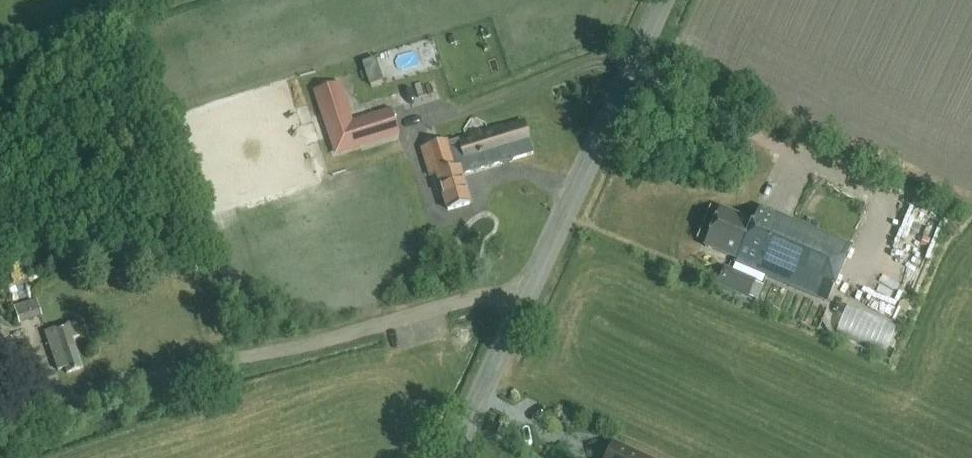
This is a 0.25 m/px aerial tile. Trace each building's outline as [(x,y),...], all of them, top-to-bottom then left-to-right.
[(339,149),(400,131),(393,108),(355,119),(343,81),(320,88),(339,149)] [(501,164),(534,154),(526,125),(505,131),(504,127),(449,143),(448,141),(423,149),(431,176),(438,174),(449,210),(471,204),(462,175),(501,163),(501,164)] [(829,296),(850,248),(759,209),(752,223),(720,210),(705,246),(737,260),(736,263),(811,295),(814,290),(829,296)] [(726,268),(719,287),(750,301),(757,283),(726,268)] [(19,306),(18,306),(21,318),(41,313),(37,299),(36,299),(34,295),(17,299),(19,306)] [(797,306),(792,317),(809,324),(813,313),(797,306)] [(76,334),(73,323),(47,330),(55,355),(52,356),(56,370),(64,367),(66,372),(83,367),(73,335),(76,334)] [(3,331),(0,332),(0,374),(34,362),(29,348),(11,354),(3,331)] [(613,445),(609,454),(600,450),(596,457),(641,457),(613,445)]
